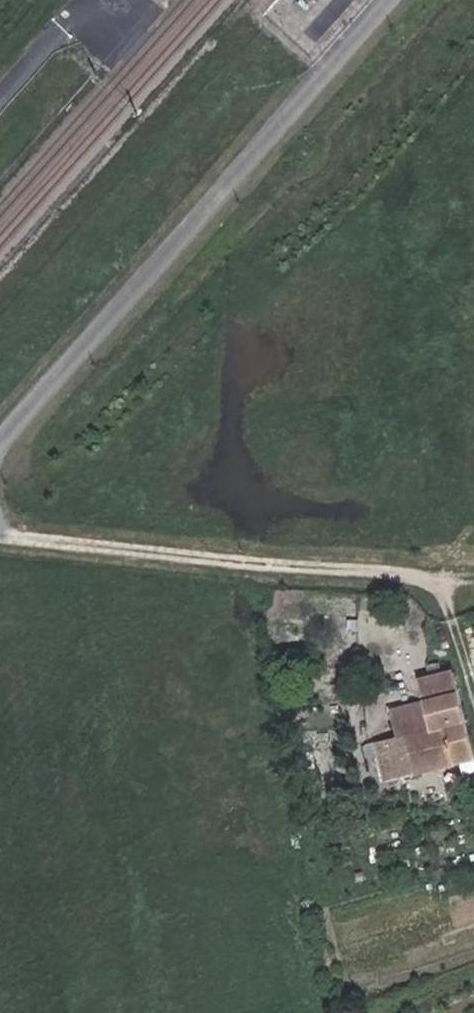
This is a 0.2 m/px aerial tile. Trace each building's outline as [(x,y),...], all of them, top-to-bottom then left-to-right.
[(471,756),(447,669),(386,686),(396,724),(377,729),(382,751),(358,758),(360,768),(370,766),(376,784),(471,756)]
